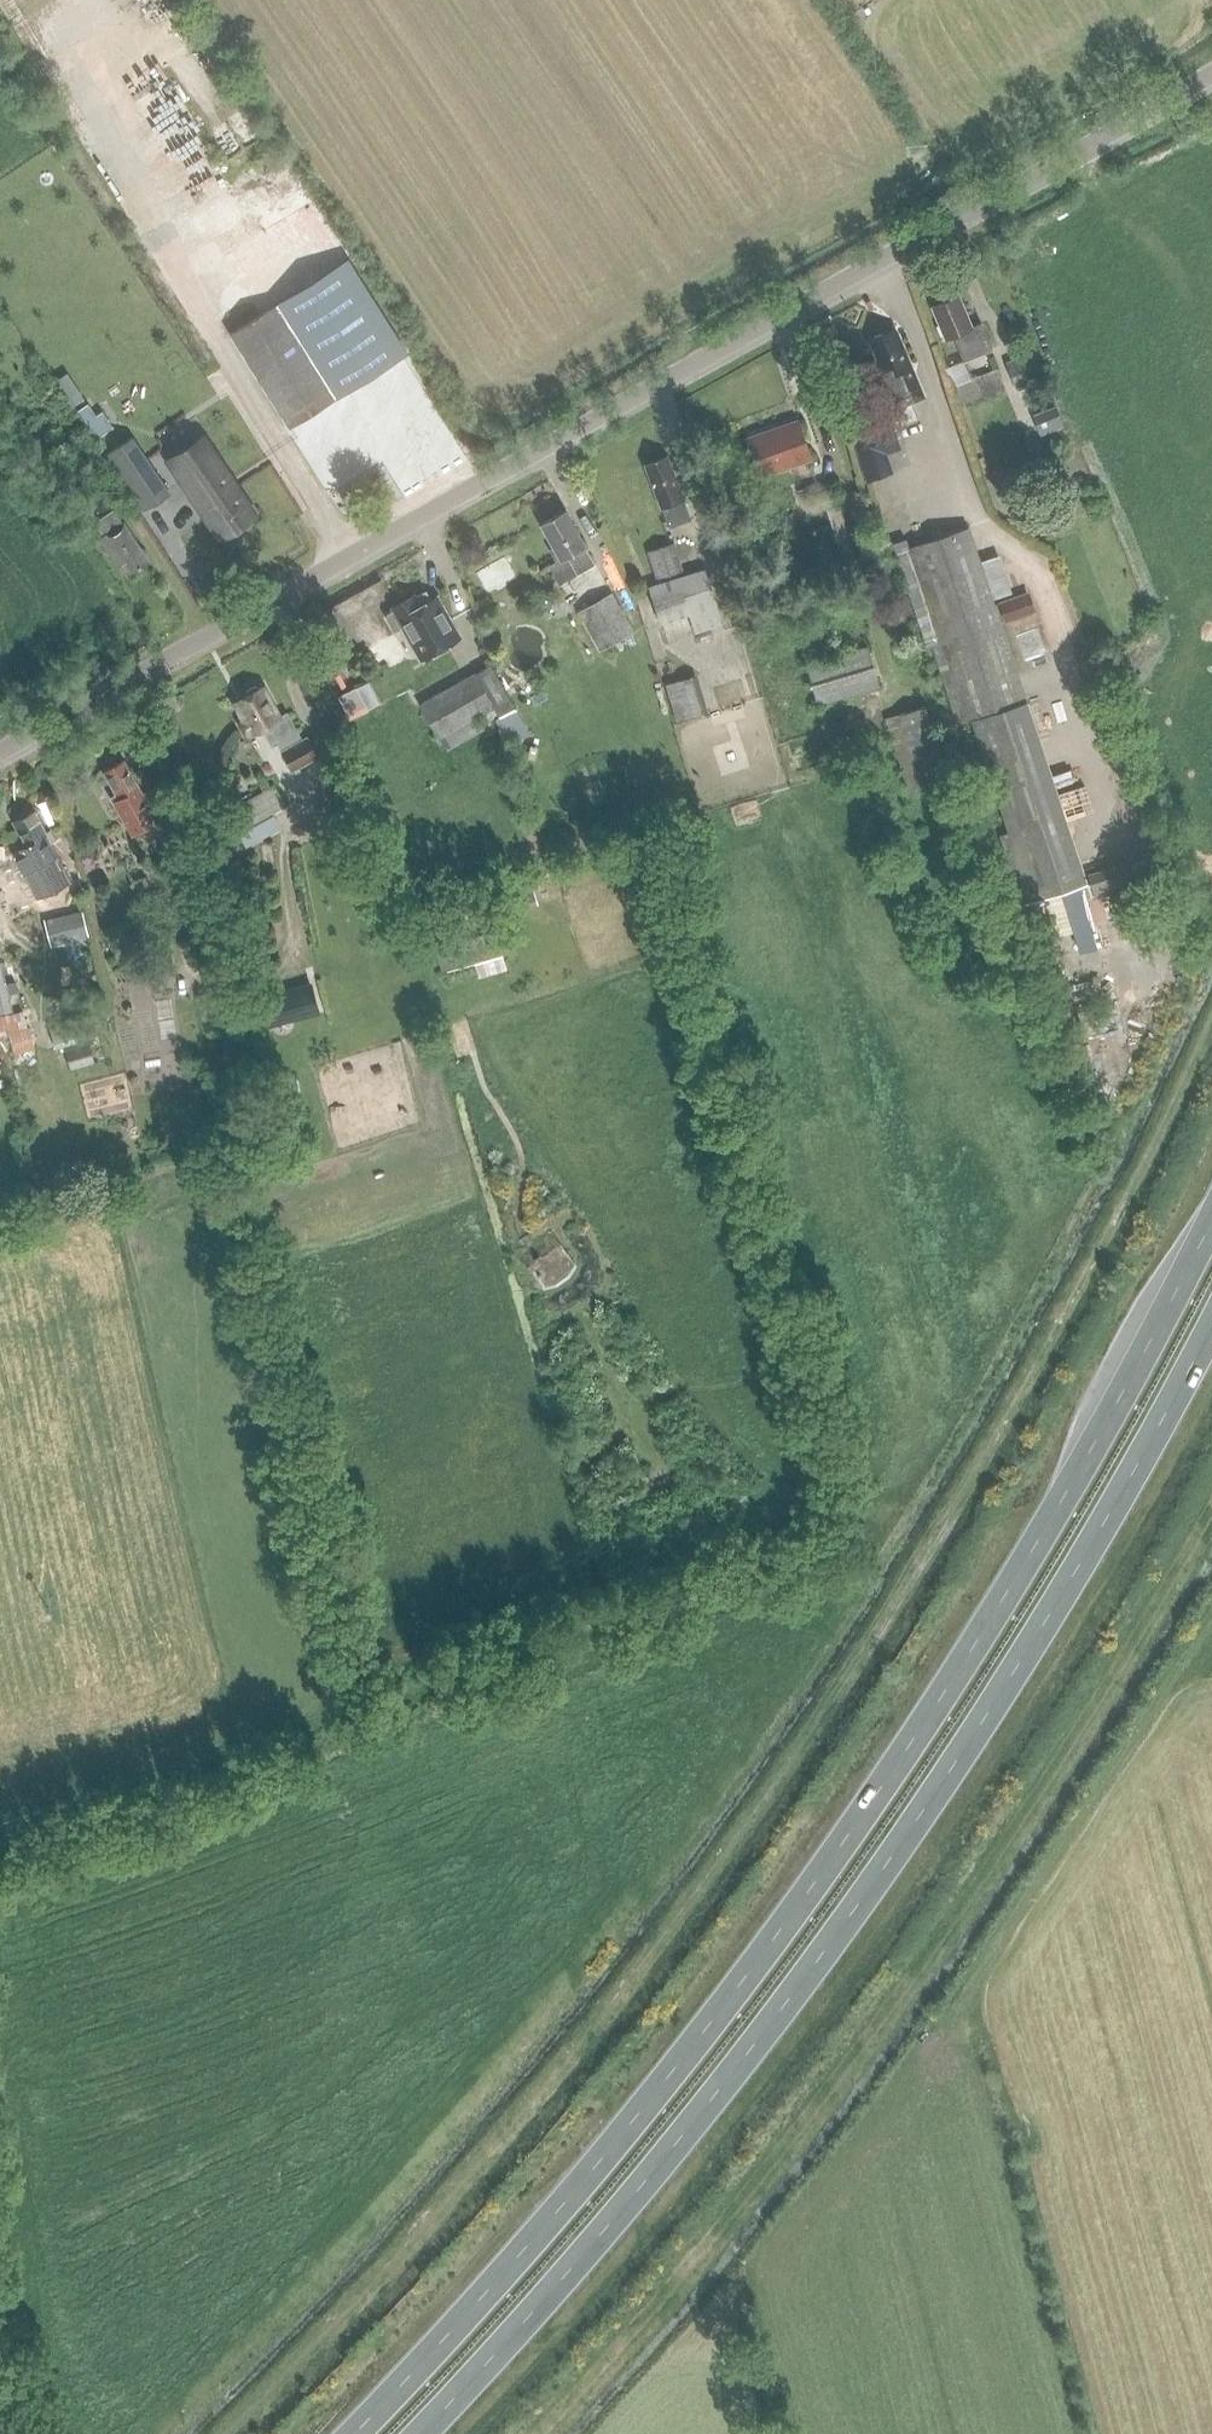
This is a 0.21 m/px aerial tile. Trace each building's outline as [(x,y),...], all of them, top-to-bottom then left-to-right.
[(345,260),(273,305),(273,306),(282,319),(332,398),(332,399),(333,400),(405,354),(345,260)] [(992,352),(981,324),(971,328),(959,297),(931,308),(944,342),(953,338),(963,364),(992,352)] [(273,306),(229,334),(288,427),(332,399),(332,398),(282,319),(273,306)] [(910,369),(896,333),(883,338),(879,337),(874,339),(872,343),(869,344),(876,363),(865,368),(884,415),(888,414),(893,427),(917,418),(912,404),(922,400),(910,369)] [(1014,384),(1041,374),(1034,356),(1008,366),(1014,384)] [(74,404),(86,397),(70,370),(57,378),(74,404)] [(996,371),(951,388),(958,405),(1003,389),(996,371)] [(87,403),(77,410),(86,422),(96,416),(87,403)] [(1057,412),(1034,421),(1040,435),(1063,426),(1057,412)] [(808,463),(797,428),(748,445),(759,480),(808,463)] [(889,428),(852,440),(866,481),(885,475),(878,456),(881,451),(895,446),(889,428)] [(131,438),(107,454),(144,510),(168,493),(131,438)] [(206,447),(176,467),(222,536),(252,516),(237,494),(227,479),(206,447)] [(691,521),(675,476),(673,477),(666,458),(646,466),(654,485),(651,486),(668,530),(691,521)] [(88,493),(73,504),(78,511),(93,501),(88,493)] [(121,523),(112,510),(89,525),(117,567),(123,563),(130,573),(148,561),(122,523),(121,523)] [(595,564),(567,511),(540,525),(551,547),(549,548),(556,560),(549,563),(560,583),(595,564)] [(1021,905),(1086,883),(968,528),(909,548),(906,540),(893,544),(926,645),(930,643),(957,723),(970,719),(1007,831),(998,834),(1021,905)] [(671,547),(647,555),(656,581),(680,573),(671,547)] [(722,624),(704,568),(647,585),(659,623),(688,614),(694,632),(698,631),(709,628),(722,624)] [(998,601),(1005,622),(1035,612),(1028,591),(998,601)] [(549,593),(541,593),(536,600),(541,607),(549,607),(553,600),(549,593)] [(405,628),(422,659),(459,639),(452,627),(449,629),(446,624),(448,623),(440,607),(436,610),(427,594),(415,600),(414,599),(395,609),(396,612),(388,616),(387,620),(394,633),(405,628)] [(613,596),(580,614),(600,651),(633,633),(613,596)] [(709,628),(698,631),(701,641),(712,637),(709,628)] [(627,654),(622,644),(611,650),(616,660),(627,654)] [(879,686),(866,645),(804,664),(816,705),(879,686)] [(708,713),(697,675),(664,684),(675,722),(708,713)] [(478,719),(495,709),(477,676),(423,707),(441,739),(447,750),(483,729),(478,719)] [(356,687),(338,696),(349,718),(367,709),(356,687)] [(287,717),(279,721),(263,690),(262,691),(255,689),(248,693),(246,699),(235,704),(244,722),(241,727),(245,735),(251,735),(252,736),(261,731),(271,750),(276,747),(290,774),(316,761),(306,742),(301,744),(287,717)] [(887,720),(910,795),(950,782),(926,708),(887,720)] [(123,761),(104,773),(116,794),(110,798),(133,837),(143,832),(145,835),(156,828),(154,825),(159,822),(123,761)] [(242,832),(283,810),(273,790),(232,812),(242,832)] [(1064,809),(1069,824),(1083,820),(1078,804),(1064,809)] [(21,844),(9,850),(33,900),(68,883),(60,866),(31,807),(8,818),(21,844)] [(1106,890),(1093,893),(1094,895),(1117,889),(1136,883),(1130,861),(1100,870),(1106,890)] [(1145,911),(1136,883),(1117,889),(1126,917),(1145,911)] [(88,937),(81,910),(43,920),(50,947),(88,937)] [(443,972),(501,957),(494,933),(436,949),(443,972)] [(0,962),(0,1013),(12,1010),(0,962)] [(316,1010),(309,984),(263,996),(270,1022),(316,1010)] [(10,1033),(14,1046),(34,1040),(25,1008),(0,1014),(0,1036),(10,1033)] [(57,1052),(92,1042),(85,1016),(50,1025),(57,1052)] [(71,1072),(95,1066),(90,1048),(66,1054),(71,1072)] [(513,1256),(512,1257),(514,1260),(534,1291),(542,1286),(555,1283),(567,1274),(574,1263),(551,1230),(513,1256)]
